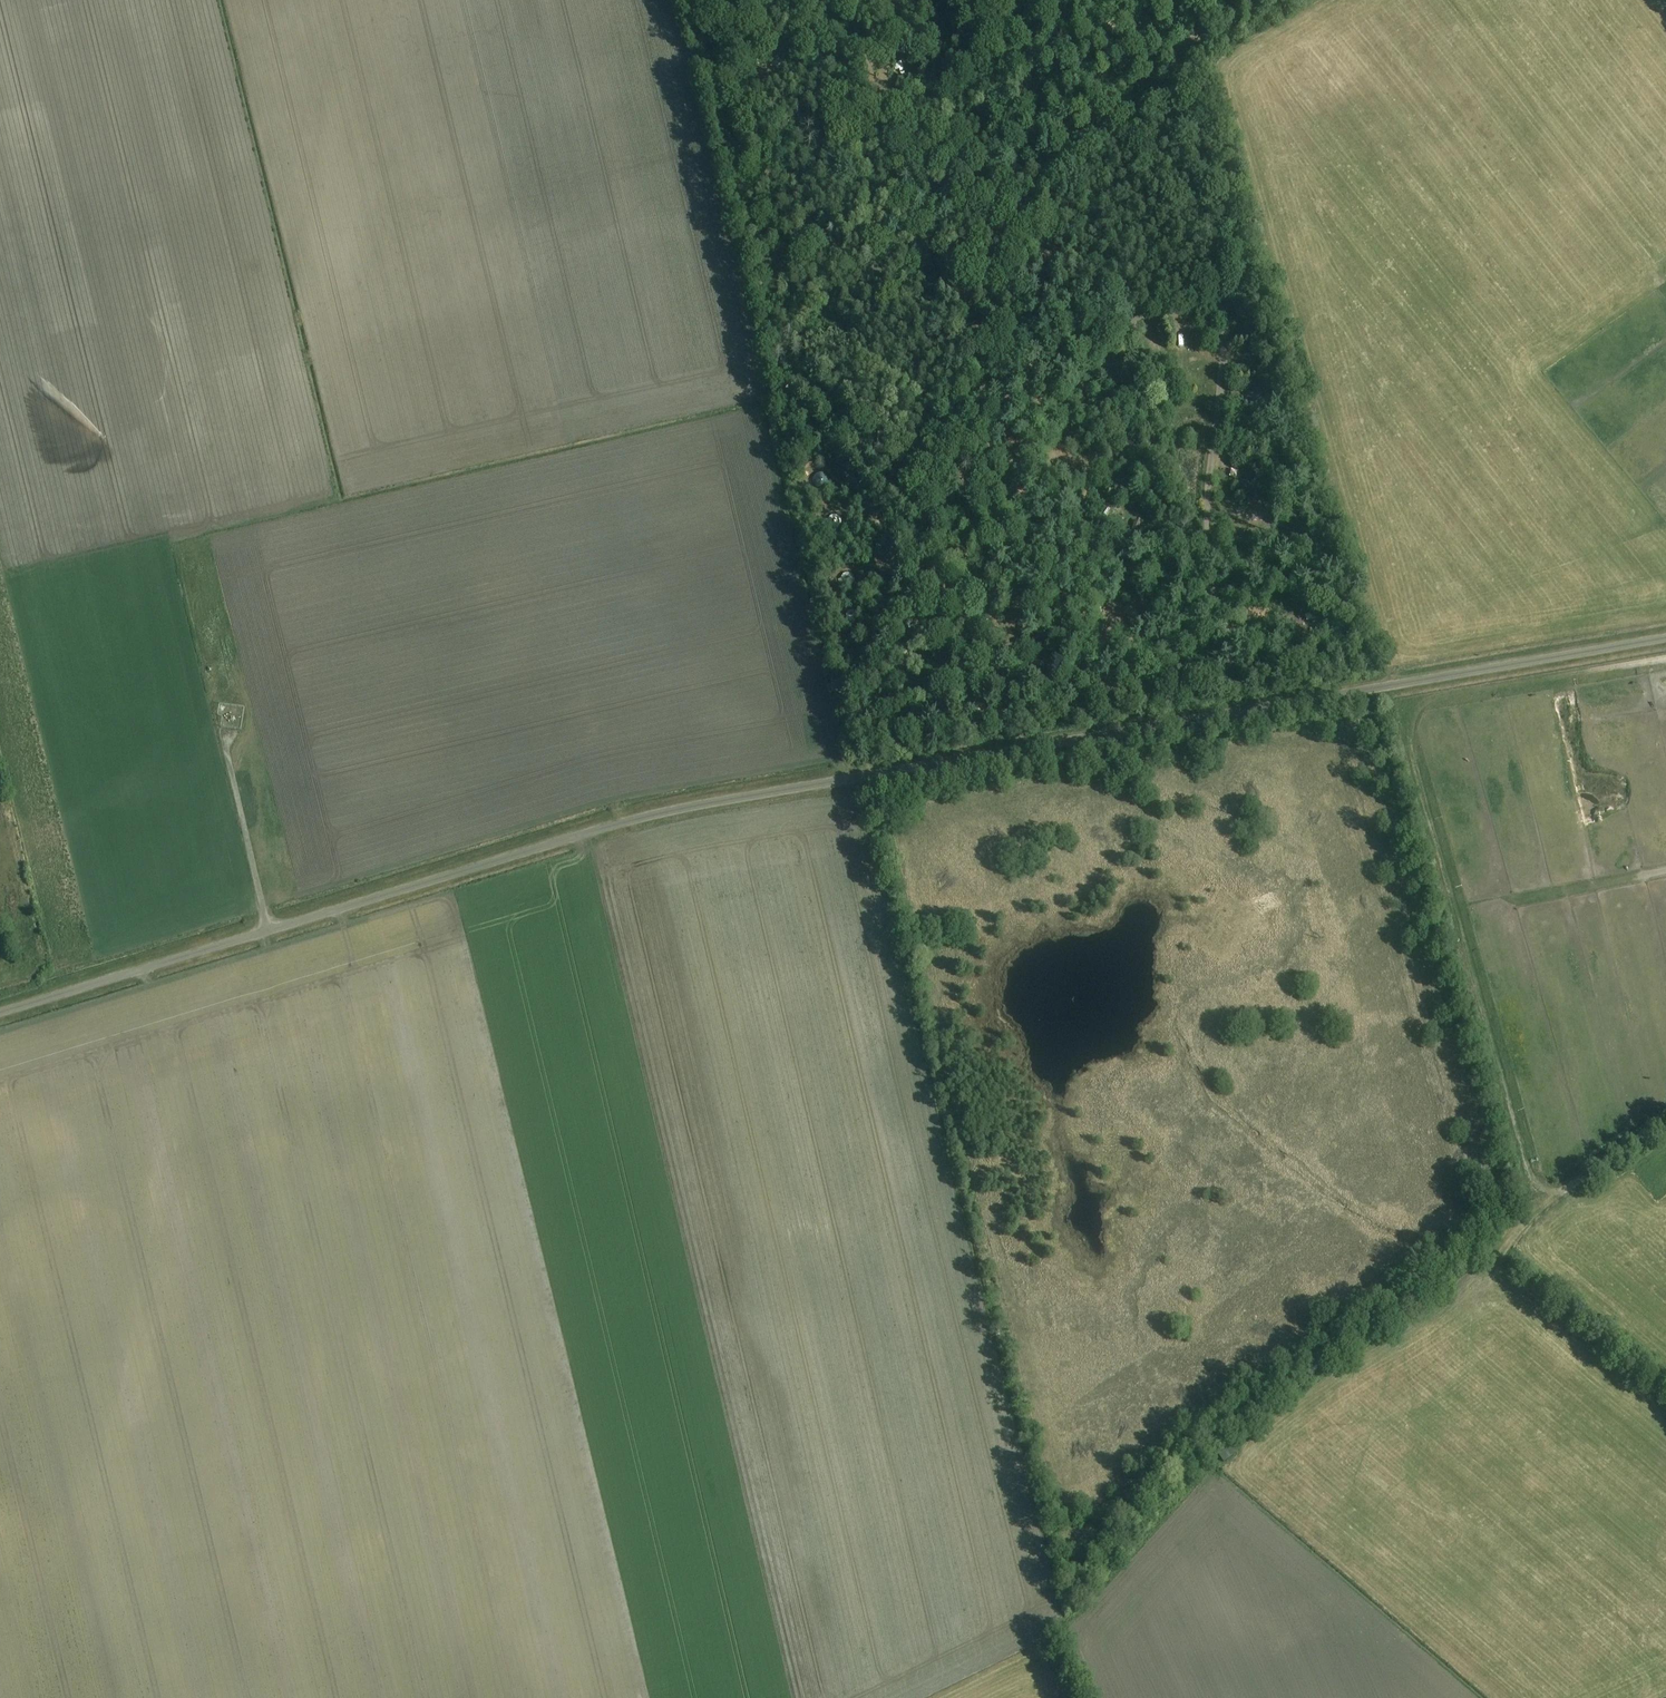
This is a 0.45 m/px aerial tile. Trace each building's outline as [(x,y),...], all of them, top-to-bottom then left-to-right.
[(877,431),(877,445),(875,445),(874,451),(883,451),(883,445),(882,445),(882,431),(877,431)]
